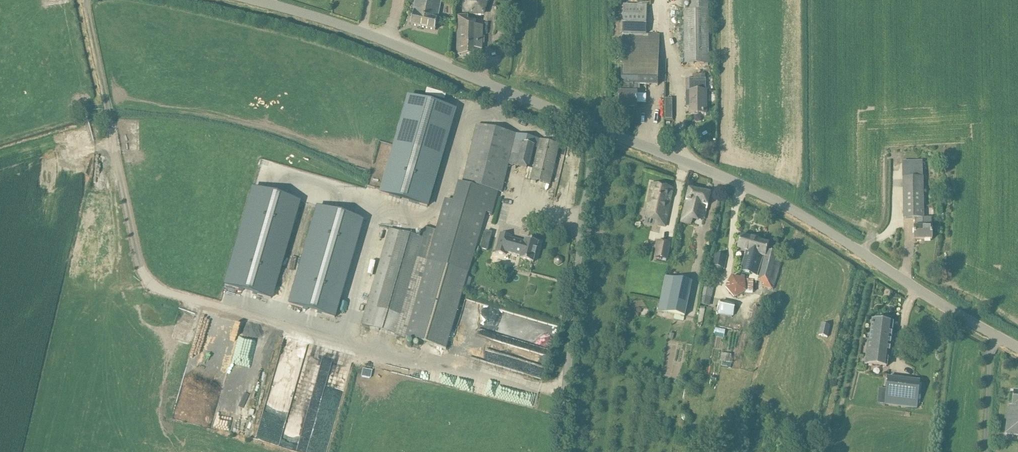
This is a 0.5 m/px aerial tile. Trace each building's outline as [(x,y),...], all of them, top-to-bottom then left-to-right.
[(435,31),(442,0),(416,0),(411,26),(435,31)] [(469,2),(472,13),(484,13),(487,3),(484,0),(472,0),(469,2)] [(690,10),(684,10),(684,65),(710,64),(709,0),(690,0),(690,10)] [(637,107),(638,94),(640,94),(640,86),(659,87),(660,35),(646,35),(647,6),(624,6),(623,34),(621,84),(619,84),(619,93),(619,107),(637,107)] [(468,15),(458,15),(457,56),(480,57),(481,51),(482,51),(483,26),(468,25),(468,15)] [(706,79),(706,74),(693,74),(693,80),(686,80),(687,99),(689,99),(690,115),(707,115),(707,90),(706,90),(706,79)] [(456,110),(409,96),(381,193),(428,207),(456,110)] [(502,193),(509,165),(527,170),(530,167),(535,146),(515,141),(517,134),(477,124),(462,183),(502,193)] [(540,140),(533,169),(528,168),(525,179),(530,180),(551,185),(560,145),(540,140)] [(903,219),(915,219),(915,227),(914,227),(915,241),(932,240),(932,227),(932,218),(924,218),(924,177),(923,161),(902,162),(903,178),(903,219)] [(427,227),(424,238),(418,258),(469,272),(486,213),(492,215),(499,193),(480,188),(480,189),(459,183),(453,203),(446,200),(437,230),(427,227)] [(652,184),(645,218),(649,219),(649,220),(657,222),(656,226),(666,228),(667,220),(673,189),(652,184)] [(712,193),(689,188),(680,223),(691,226),(692,221),(699,222),(705,220),(712,193)] [(252,189),(224,286),(270,299),(299,202),(252,189)] [(317,208),(289,304),(335,318),(363,221),(317,208)] [(469,272),(418,258),(424,238),(389,228),(361,326),(395,336),(405,338),(447,350),(469,272)] [(511,236),(501,233),(496,252),(506,255),(507,252),(521,256),(520,260),(533,263),(539,243),(526,239),(525,243),(510,239),(511,236)] [(749,280),(758,282),(764,258),(760,256),(761,252),(758,251),(761,241),(742,236),(738,250),(746,252),(740,272),(750,274),(749,280)] [(668,261),(672,244),(657,241),(654,258),(668,261)] [(764,258),(758,282),(757,283),(764,285),(763,288),(773,290),(783,257),(768,252),(770,244),(761,241),(758,251),(761,252),(760,256),(764,258)] [(712,266),(725,268),(727,256),(714,254),(712,266)] [(666,275),(658,312),(685,317),(692,283),(676,279),(676,277),(666,275)] [(732,276),(726,289),(735,299),(747,293),(746,279),(732,276)] [(706,287),(704,305),(712,305),(714,288),(706,287)] [(721,301),(719,315),(733,316),(735,302),(721,301)] [(865,365),(866,365),(887,367),(888,359),(891,359),(893,339),(891,339),(893,323),(873,321),(871,337),(869,337),(866,356),(865,365)] [(818,336),(828,338),(831,326),(821,324),(818,336)] [(731,361),(732,354),(722,353),(720,370),(726,370),(726,367),(731,368),(732,362),(731,361)] [(887,377),(884,405),(917,409),(921,381),(887,377)] [(1008,414),(1005,434),(1017,436),(1017,392),(1014,392),(1012,406),(1009,406),(1008,414)]
